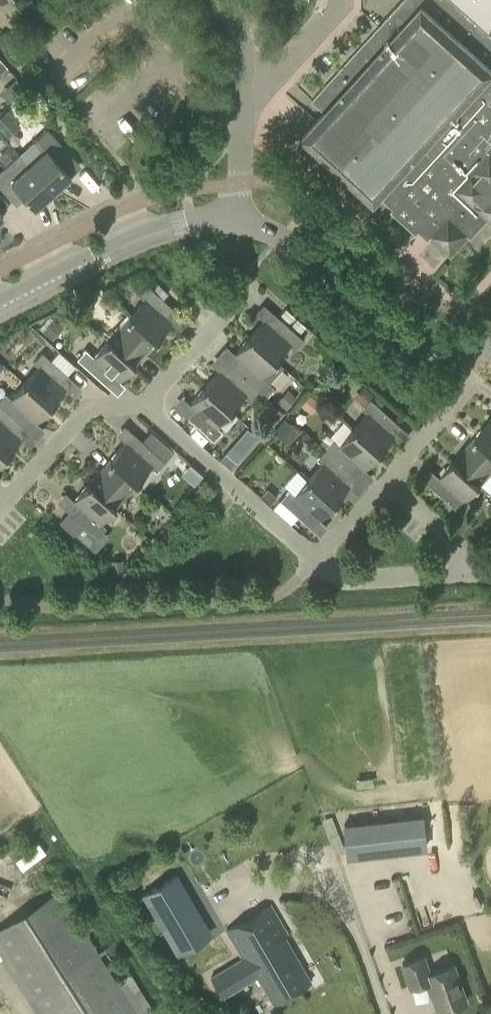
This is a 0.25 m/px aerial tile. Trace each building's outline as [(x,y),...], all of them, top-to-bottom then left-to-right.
[(312,100),(325,112),(302,137),(375,203),(381,197),(383,199),(386,202),(393,208),(391,211),(417,234),(419,231),(424,236),(429,240),(431,237),(451,256),(464,241),(469,236),(471,237),(488,219),(490,222),(490,35),(490,34),(490,30),(490,0),(403,0),(312,100)] [(16,96),(25,88),(16,78),(7,86),(16,96)] [(17,122),(6,110),(0,116),(0,133),(2,135),(17,122)] [(43,151),(28,165),(53,191),(70,175),(54,157),(62,149),(46,130),(34,140),(43,151)] [(53,191),(28,165),(18,154),(0,171),(0,187),(16,204),(25,196),(35,207),(53,191)] [(144,300),(127,318),(154,341),(171,322),(165,317),(173,308),(147,285),(139,295),(144,300)] [(52,318),(50,316),(39,322),(37,324),(42,329),(42,330),(52,339),(62,327),(52,318)] [(264,321),(249,337),(281,365),(304,340),(278,317),(270,326),(264,321)] [(108,340),(134,364),(154,341),(127,318),(108,340)] [(234,353),(241,359),(233,367),(258,390),(266,397),(274,388),(269,383),(283,367),(281,365),(249,337),(234,353)] [(119,380),(134,364),(108,340),(94,356),(85,349),(77,358),(102,381),(110,372),(119,380)] [(59,351),(51,360),(67,374),(75,365),(59,351)] [(38,366),(24,382),(51,405),(65,389),(59,383),(67,374),(51,360),(42,352),(33,362),(38,366)] [(245,395),(250,399),(258,390),(233,367),(225,376),(219,370),(205,387),(231,410),(245,395)] [(0,399),(0,405),(22,425),(30,416),(36,422),(51,405),(24,382),(10,397),(5,393),(0,399)] [(373,394),(363,386),(354,397),(364,405),(373,394)] [(222,431),(217,426),(231,410),(205,387),(190,403),(196,409),(188,418),(213,441),(222,431)] [(278,401),(286,409),(296,397),(288,390),(278,401)] [(361,409),(366,413),(353,428),(379,452),(393,436),(387,430),(395,421),(370,399),(361,409)] [(22,425),(0,405),(0,450),(6,455),(21,439),(14,433),(22,425)] [(293,427),(284,419),(274,430),(283,438),(293,427)] [(477,436),(490,448),(490,420),(477,436)] [(338,444),(333,440),(329,444),(323,439),(320,443),(326,448),(325,449),(350,472),(358,463),(364,469),(379,452),(353,428),(338,444)] [(125,442),(111,458),(137,482),(151,466),(156,471),(165,461),(140,438),(132,447),(125,442)] [(481,484),(490,472),(490,453),(474,438),(454,461),(481,484)] [(225,454),(236,463),(245,453),(234,443),(225,454)] [(349,486),(342,480),(350,472),(325,449),(316,458),(322,463),(308,479),(334,502),(349,486)] [(137,482),(111,458),(88,483),(114,507),(137,482)] [(467,500),(481,484),(454,461),(440,477),(446,483),(438,492),(463,514),(472,505),(467,500)] [(313,513),(319,519),(334,502),(308,479),(294,495),(288,490),(280,500),(305,522),(313,513)] [(80,505),(73,513),(69,510),(59,521),(73,534),(82,524),(97,537),(106,527),(100,522),(114,507),(88,483),(73,500),(80,505)] [(270,504),(276,496),(266,488),(260,495),(270,504)] [(109,554),(108,571),(121,571),(121,555),(109,554)] [(423,814),(342,823),(346,858),(427,849),(423,814)] [(35,841),(13,858),(21,869),(43,852),(35,841)] [(184,923),(201,913),(178,873),(144,893),(179,952),(196,943),(184,923)] [(60,890),(0,928),(0,956),(37,1013),(138,1013),(151,1006),(112,944),(99,952),(60,890)] [(246,958),(213,977),(218,986),(205,993),(212,1003),(223,995),(257,976),(273,1004),(312,982),(286,936),(289,934),(272,903),(229,928),(246,958)] [(401,965),(409,989),(427,983),(431,994),(432,994),(439,1012),(466,1003),(453,965),(430,973),(424,957),(401,965)]
